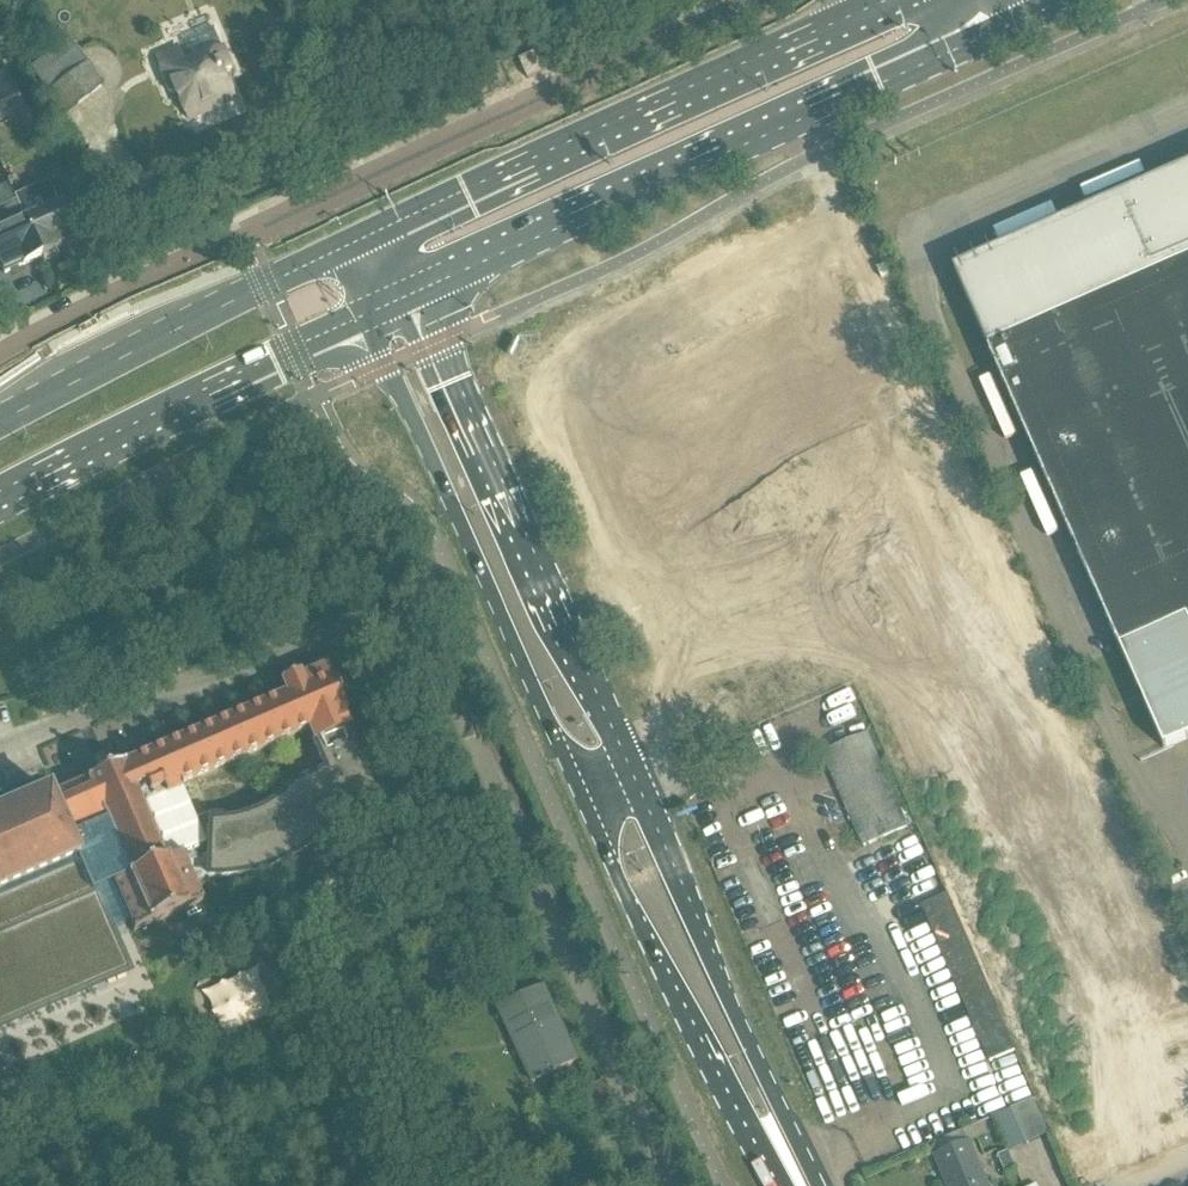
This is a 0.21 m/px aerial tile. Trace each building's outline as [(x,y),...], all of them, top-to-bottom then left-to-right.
[(172,50),(158,56),(166,75),(161,77),(168,94),(177,90),(192,122),(236,103),(223,73),(233,68),(225,49),(224,49),(215,28),(185,41),(194,62),(180,68),(172,50)] [(70,40),(31,69),(48,92),(47,92),(60,109),(65,116),(79,105),(62,81),(88,62),(70,40)] [(520,60),(528,79),(553,68),(545,49),(520,60)] [(487,92),(482,79),(469,85),(474,98),(487,92)] [(12,117),(0,90),(0,122),(12,117)] [(954,270),(995,363),(1099,600),(1106,615),(1121,650),(1159,737),(1164,747),(1187,736),(1187,167),(955,270),(954,270)] [(13,196),(8,184),(7,184),(13,196),(41,258),(77,242),(53,190),(49,180),(13,196)] [(4,275),(13,271),(41,258),(13,196),(7,184),(0,187),(0,265),(4,275)] [(883,280),(894,275),(889,264),(878,269),(883,280)] [(0,815),(0,1027),(13,1021),(128,972),(111,932),(115,930),(131,925),(135,934),(203,904),(195,885),(209,879),(218,879),(229,879),(247,876),(265,872),(284,864),(297,857),(311,847),(324,837),(335,825),(334,824),(343,820),(343,822),(384,804),(345,714),(348,712),(328,666),(302,678),(300,674),(282,682),(287,695),(126,765),(112,770),(101,775),(51,796),(50,794),(13,809),(0,815)] [(869,734),(824,754),(865,847),(909,827),(869,734)] [(966,856),(938,869),(948,893),(957,912),(985,900),(966,856)] [(957,912),(948,893),(924,903),(991,1061),(1016,1051),(957,912)] [(985,900),(957,912),(976,956),(1004,944),(985,900)] [(547,986),(502,1007),(536,1081),(581,1060),(547,986)] [(1035,1014),(1007,1026),(1026,1070),(1054,1058),(1035,1014)] [(1028,1145),(1050,1135),(1035,1100),(1012,1109),(1028,1145)] [(934,1143),(939,1155),(937,1156),(949,1185),(989,1185),(971,1142),(970,1142),(965,1130),(934,1143)] [(1006,1174),(1017,1169),(1010,1152),(999,1156),(1006,1174)]
